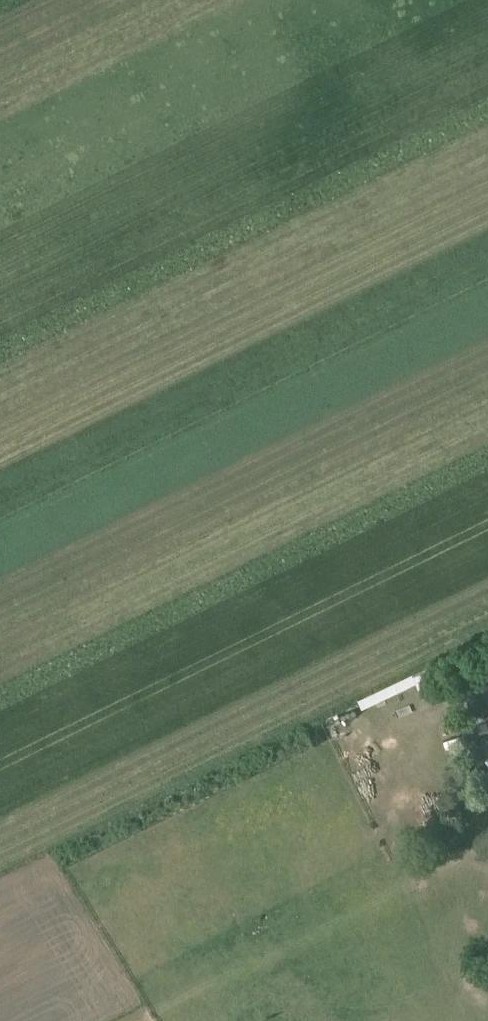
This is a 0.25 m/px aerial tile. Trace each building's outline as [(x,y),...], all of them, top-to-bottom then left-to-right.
[(423,711),(436,706),(427,687),(415,692),(423,711)] [(486,722),(470,729),(475,741),(487,735),(487,727),(486,722)]
